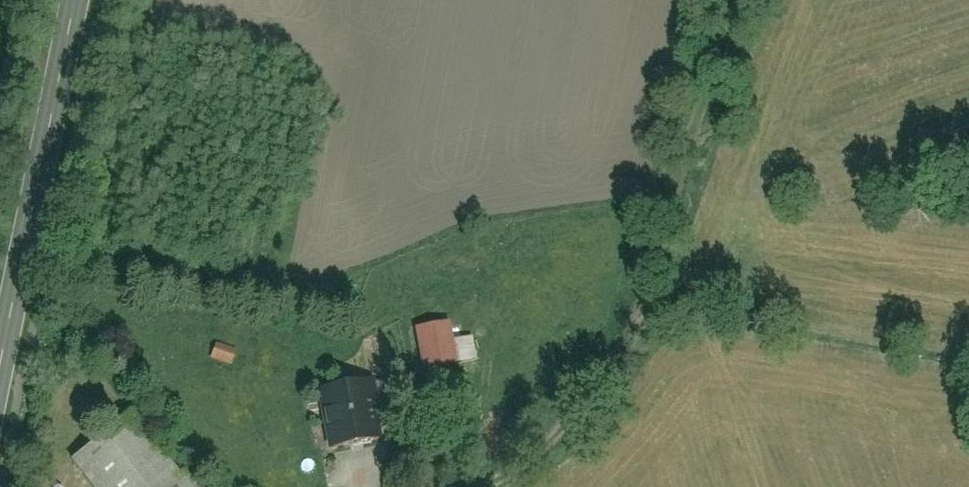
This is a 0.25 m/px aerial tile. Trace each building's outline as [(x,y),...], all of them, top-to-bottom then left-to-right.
[(409,327),(417,372),(477,361),(472,333),(453,337),(450,320),(409,327)] [(216,343),(210,361),(229,368),(236,350),(216,343)] [(321,390),(329,449),(381,443),(373,383),(321,390)] [(67,406),(81,406),(81,390),(66,391),(67,406)] [(74,460),(95,486),(196,486),(139,411),(74,460)]
